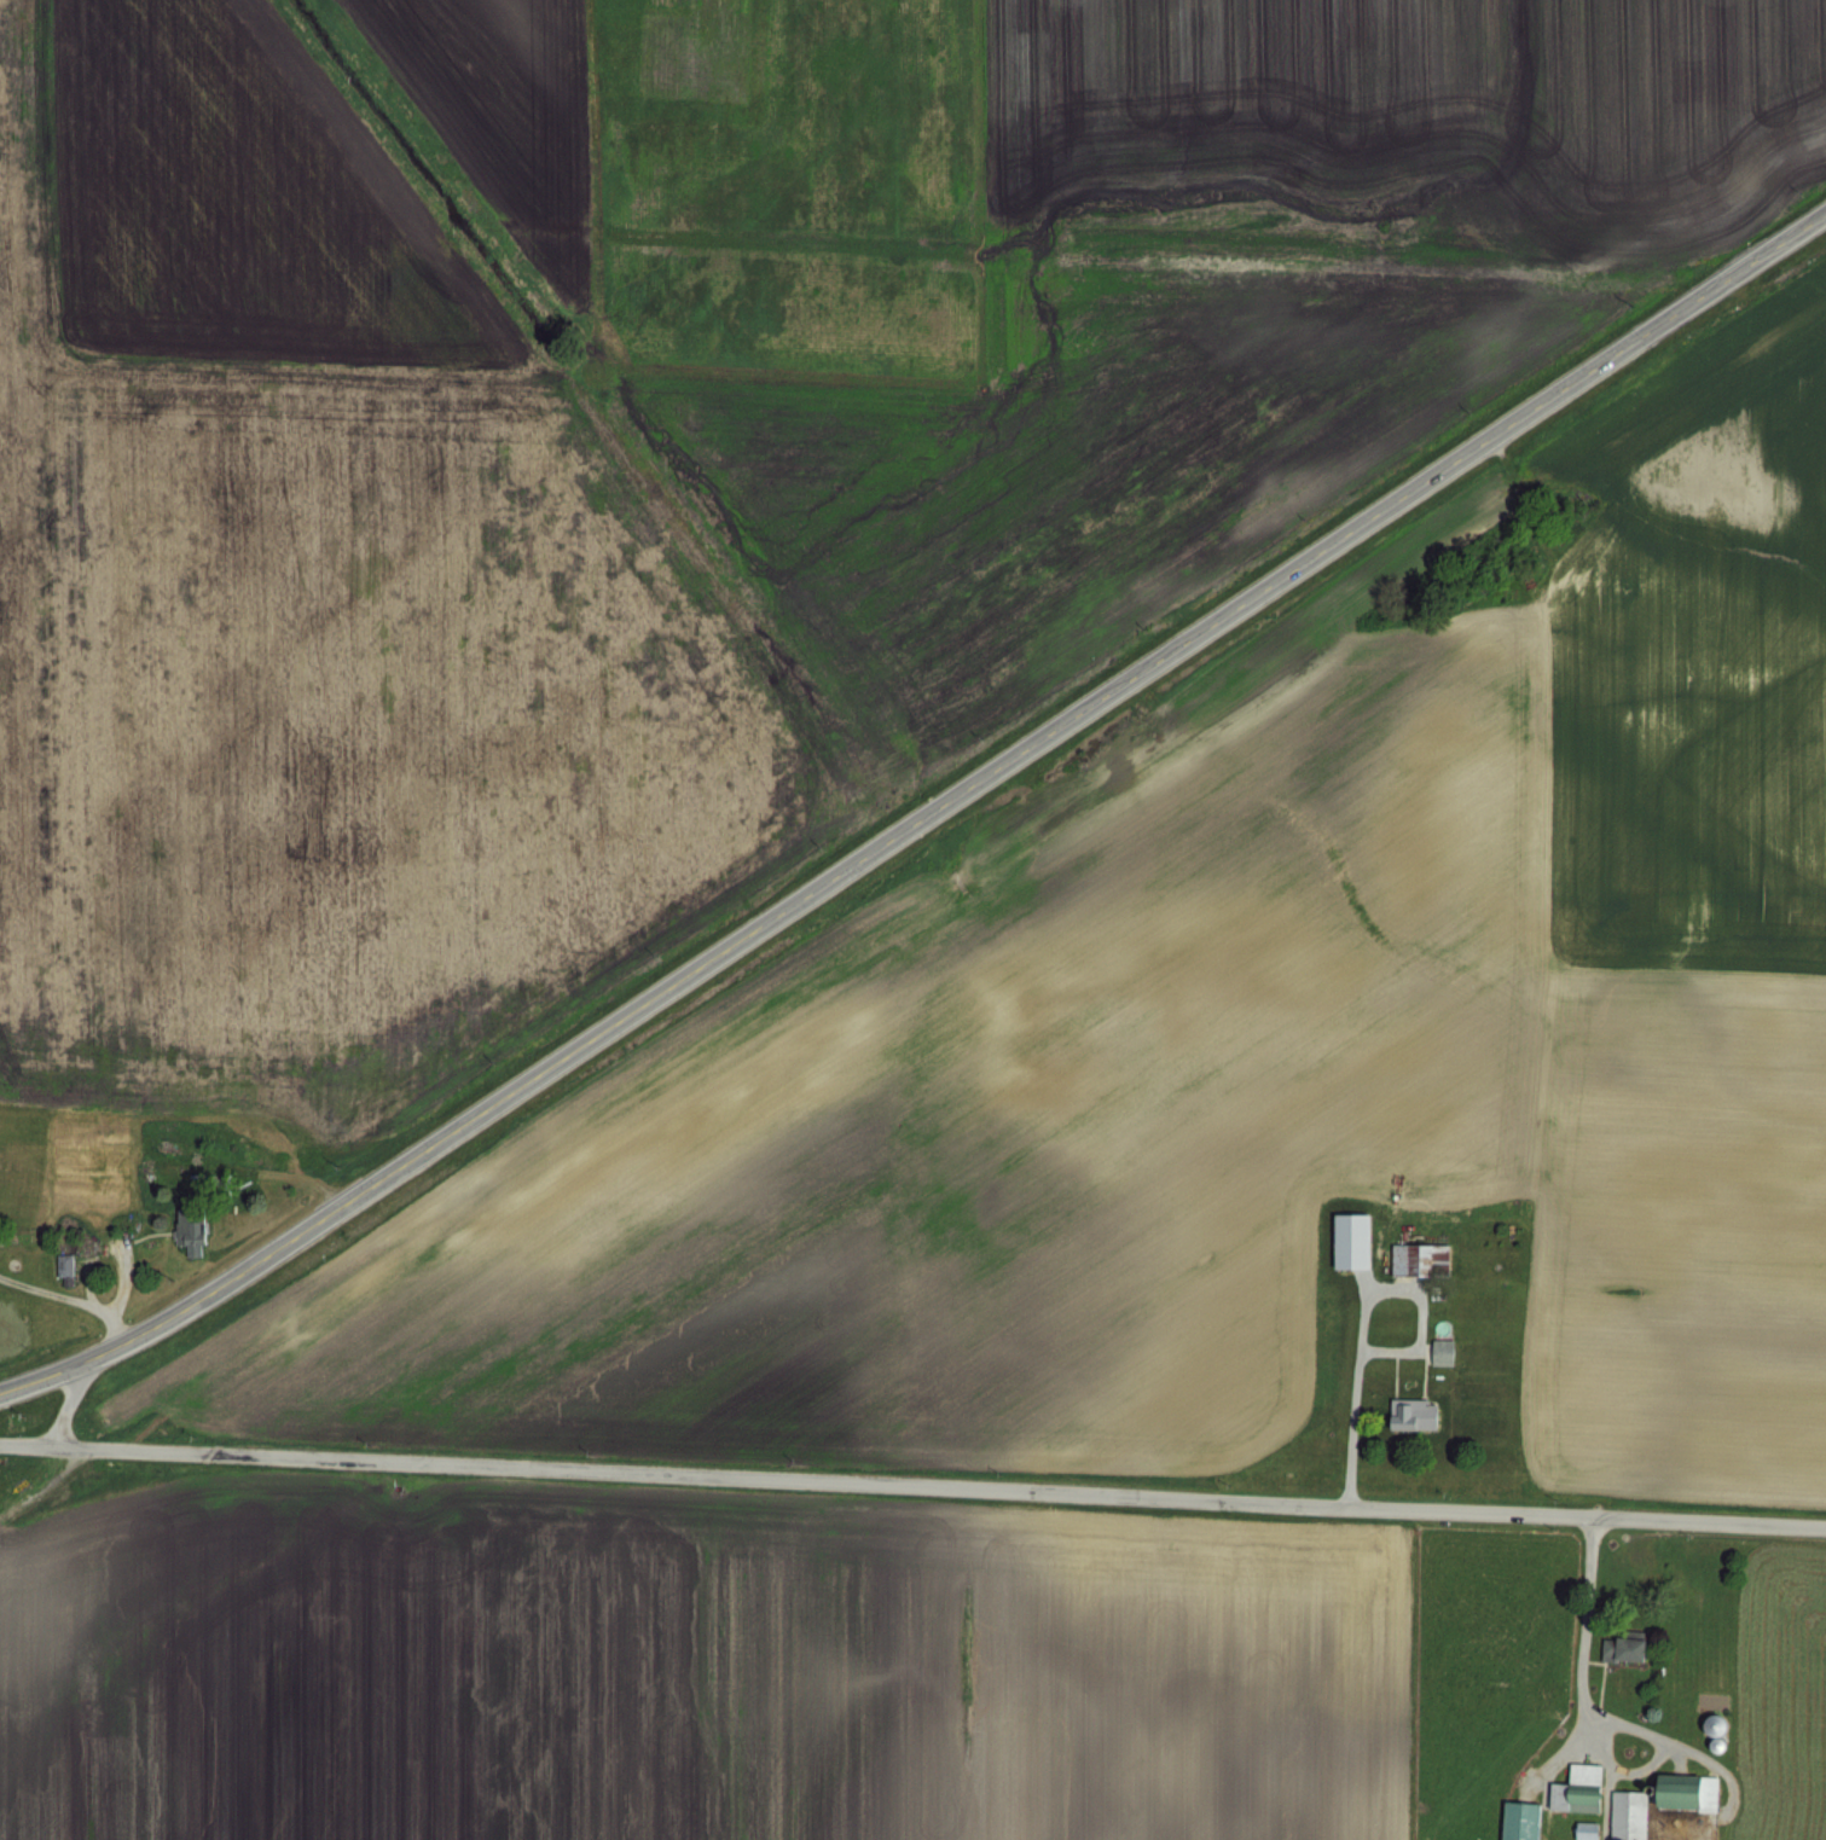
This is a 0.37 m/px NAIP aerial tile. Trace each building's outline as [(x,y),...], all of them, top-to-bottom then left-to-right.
[(170,1205),(172,1242),(179,1242),(180,1254),(197,1254),(196,1241),(201,1241),(201,1203),(170,1205)] [(1362,1214),(1363,1265),(1328,1265),(1328,1214),(1362,1214)] [(1387,1243),(1389,1273),(1444,1272),(1443,1243),(1387,1243)] [(65,1254),(65,1275),(50,1275),(50,1254),(65,1254)] [(60,1255),(60,1285),(73,1285),(73,1255),(60,1255)] [(1427,1337),(1428,1362),(1449,1362),(1449,1337),(1427,1337)] [(1385,1398),(1385,1427),(1431,1427),(1431,1403),(1424,1403),(1424,1398),(1385,1398)] [(1595,1638),(1594,1659),(1636,1661),(1639,1631),(1612,1630),(1612,1636),(1606,1636),(1606,1638),(1595,1638)] [(1731,1746),(1725,1717),(1711,1720),(1717,1749),(1731,1746)] [(1563,1761),(1561,1783),(1542,1782),(1541,1806),(1592,1810),(1594,1764),(1563,1761)] [(1651,1771),(1651,1806),(1706,1807),(1706,1772),(1651,1771)] [(1640,1793),(1640,1839),(1605,1839),(1606,1792),(1640,1793)] [(1531,1803),(1529,1839),(1493,1839),(1495,1801),(1531,1803)] [(1590,1821),(1590,1839),(1570,1839),(1570,1821),(1590,1821)]
